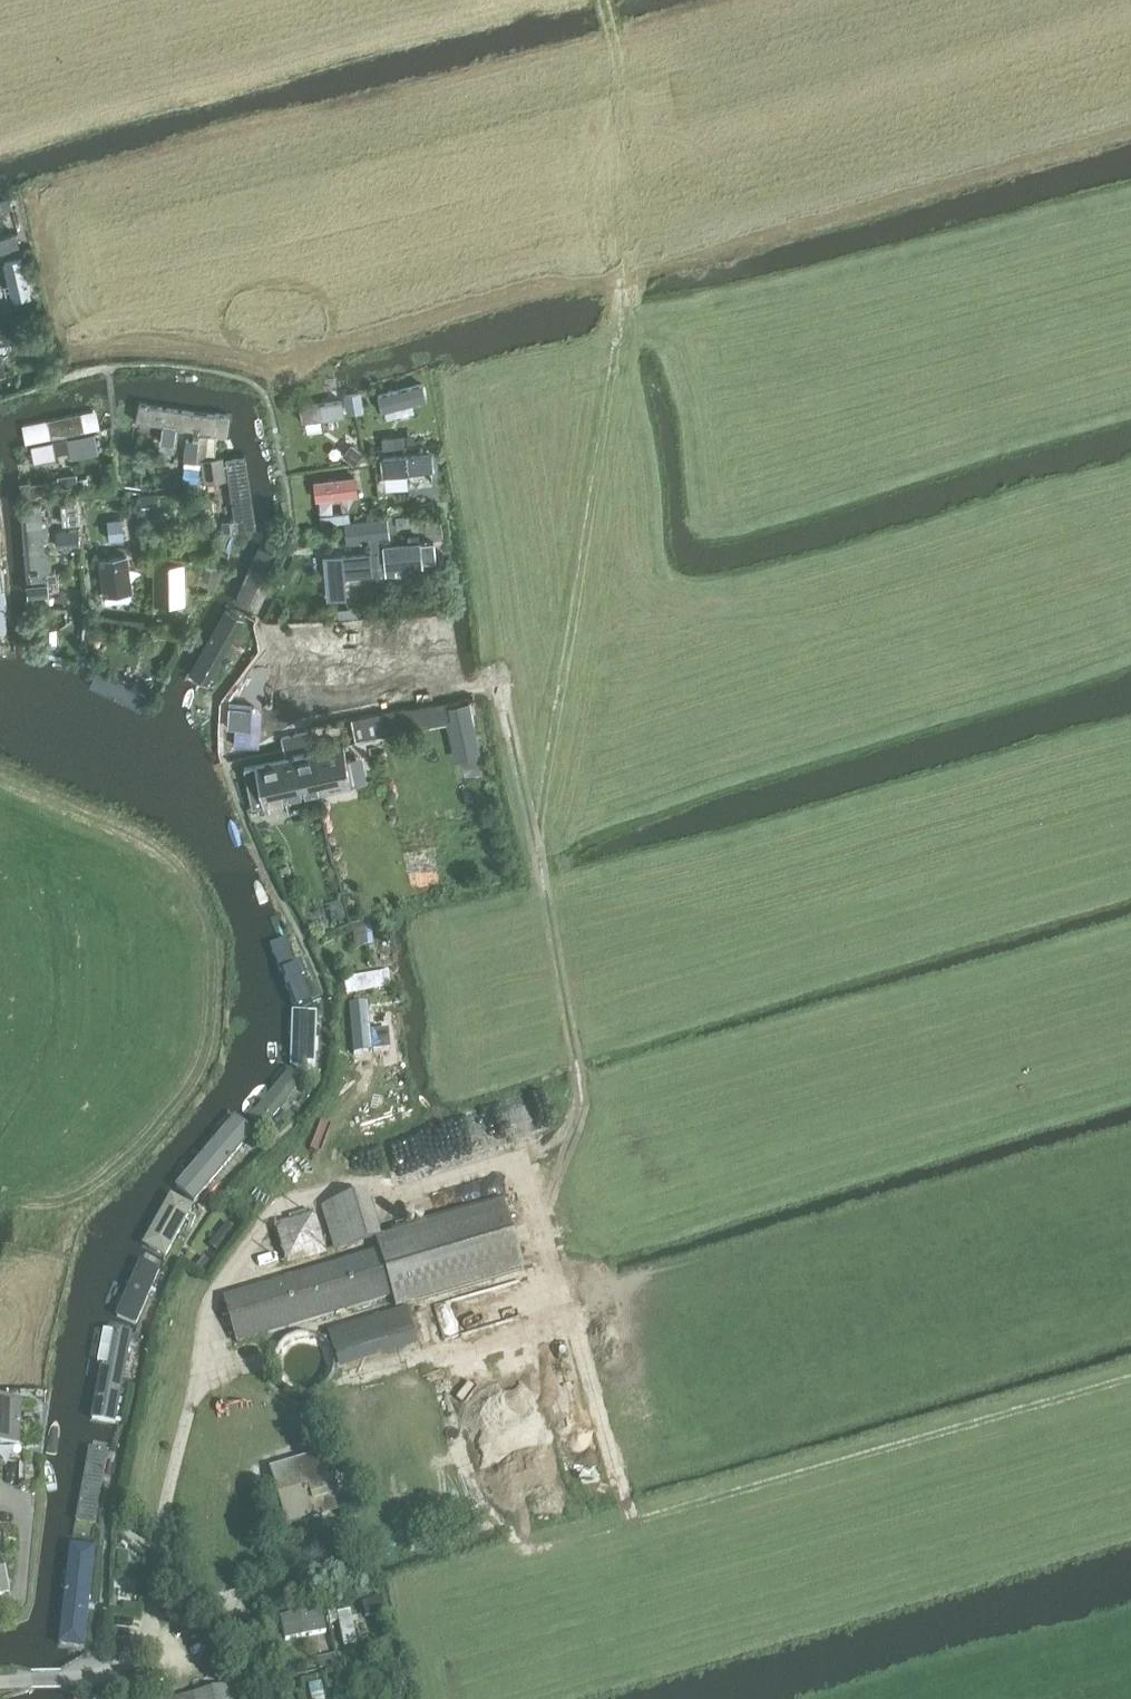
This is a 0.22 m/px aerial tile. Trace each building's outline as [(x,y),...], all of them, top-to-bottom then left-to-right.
[(0,197),(0,209),(13,206),(10,195),(0,197)] [(360,391),(345,393),(349,413),(363,410),(360,391)] [(424,407),(420,391),(377,402),(381,418),(424,407)] [(350,418),(346,403),(303,414),(307,429),(350,418)] [(144,405),(141,422),(227,435),(230,418),(144,405)] [(22,427),(25,442),(100,427),(97,412),(22,427)] [(163,427),(160,441),(174,443),(176,428),(170,427),(163,426),(163,427)] [(68,437),(67,435),(53,438),(56,453),(70,450),(71,456),(99,451),(95,432),(68,437)] [(188,439),(184,460),(185,460),(203,463),(202,458),(209,458),(209,455),(218,455),(218,454),(218,436),(216,436),(194,433),(192,439),(188,439)] [(405,434),(384,436),(385,449),(406,446),(405,434)] [(352,443),(344,454),(357,464),(365,452),(352,443)] [(147,447),(145,462),(161,464),(164,450),(147,447)] [(434,469),(432,451),(382,457),(384,475),(434,469)] [(247,452),(225,456),(236,528),(258,525),(247,452)] [(209,458),(202,458),(203,463),(205,482),(227,478),(224,455),(209,458)] [(201,484),(202,476),(201,475),(203,463),(185,460),(182,481),(201,484)] [(316,478),(318,498),(358,493),(355,473),(316,478)] [(47,476),(21,479),(23,495),(54,493),(54,489),(54,482),(47,476)] [(78,491),(60,491),(61,521),(79,520),(78,491)] [(155,491),(140,493),(141,516),(157,515),(155,491)] [(338,511),(319,514),(320,523),(339,520),(338,511)] [(29,583),(47,582),(42,515),(24,516),(29,583)] [(388,515),(344,520),(347,542),(369,539),(370,551),(343,554),(346,589),(353,589),(351,577),(386,573),(384,549),(380,550),(379,538),(391,537),(388,515)] [(122,516),(107,518),(109,538),(124,537),(122,516)] [(234,517),(222,519),(224,530),(236,528),(234,517)] [(271,524),(265,549),(275,551),(282,526),(271,524)] [(57,545),(79,544),(79,529),(57,530),(57,545)] [(384,545),(384,549),(386,573),(386,576),(397,575),(397,570),(424,568),(424,563),(436,561),(434,543),(421,544),(421,542),(384,545)] [(246,617),(274,558),(255,549),(228,608),(246,617)] [(99,556),(104,594),(134,590),(128,552),(99,556)] [(342,554),(326,556),(329,598),(346,597),(342,554)] [(153,603),(186,602),(185,562),(152,563),(153,603)] [(208,562),(203,577),(215,581),(220,567),(208,562)] [(192,675),(210,685),(242,628),(224,618),(192,675)] [(153,626),(150,636),(162,638),(164,628),(153,626)] [(274,647),(265,688),(280,692),(289,650),(274,647)] [(139,714),(148,694),(96,671),(87,691),(139,714)] [(430,681),(381,690),(384,706),(433,696),(430,681)] [(451,719),(458,758),(480,753),(468,696),(351,720),(355,739),(387,732),(451,719)] [(228,707),(227,725),(250,726),(251,709),(228,707)] [(310,730),(283,736),(281,736),(284,747),(312,740),(310,730)] [(352,786),(343,746),(310,752),(294,756),(302,796),(319,792),(352,786)] [(244,766),(253,806),(286,799),(302,796),(294,756),(277,759),(244,766)] [(370,920),(353,924),(356,946),(373,942),(370,920)] [(270,945),(294,1008),(312,1001),(288,938),(270,945)] [(392,986),(389,971),(346,979),(348,994),(392,986)] [(369,1008),(354,1010),(358,1056),(373,1054),(371,1033),(369,1008)] [(316,1013),(294,1012),(292,1066),(314,1067),(316,1013)] [(389,1031),(371,1033),(373,1054),(391,1053),(389,1031)] [(250,1118),(264,1129),(305,1080),(291,1068),(250,1118)] [(179,1190),(200,1207),(259,1135),(238,1118),(179,1190)] [(144,1246),(167,1260),(197,1211),(175,1197),(144,1246)] [(224,1297),(238,1343),(393,1296),(397,1309),(525,1270),(504,1199),(381,1236),(382,1238),(376,1240),(379,1250),(224,1297)] [(311,1211),(290,1217),(296,1239),(317,1232),(311,1211)] [(230,1222),(221,1234),(233,1244),(242,1232),(230,1222)] [(113,1322),(140,1332),(163,1272),(136,1262),(113,1322)] [(93,1426),(122,1432),(141,1341),(113,1334),(93,1426)] [(20,1447),(22,1402),(0,1402),(0,1446),(20,1447)] [(78,1523),(102,1528),(117,1454),(93,1449),(78,1523)] [(290,1521),(333,1509),(318,1458),(275,1471),(290,1521)] [(64,1647),(90,1649),(100,1547),(73,1544),(64,1647)] [(10,1592),(0,1558),(0,1595),(10,1592)] [(383,1598),(364,1603),(368,1617),(387,1612),(383,1598)] [(364,1655),(353,1612),(338,1616),(349,1659),(364,1655)] [(327,1631),(323,1616),(280,1627),(284,1642),(327,1631)] [(339,1654),(318,1659),(321,1671),(342,1667),(339,1654)] [(326,1682),(311,1686),(314,1698),(330,1698),(326,1682)] [(230,1686),(173,1698),(233,1698),(230,1686)] [(356,1686),(349,1688),(351,1696),(358,1695),(356,1686)] [(297,1693),(299,1698),(307,1698),(306,1691),(297,1693)]
